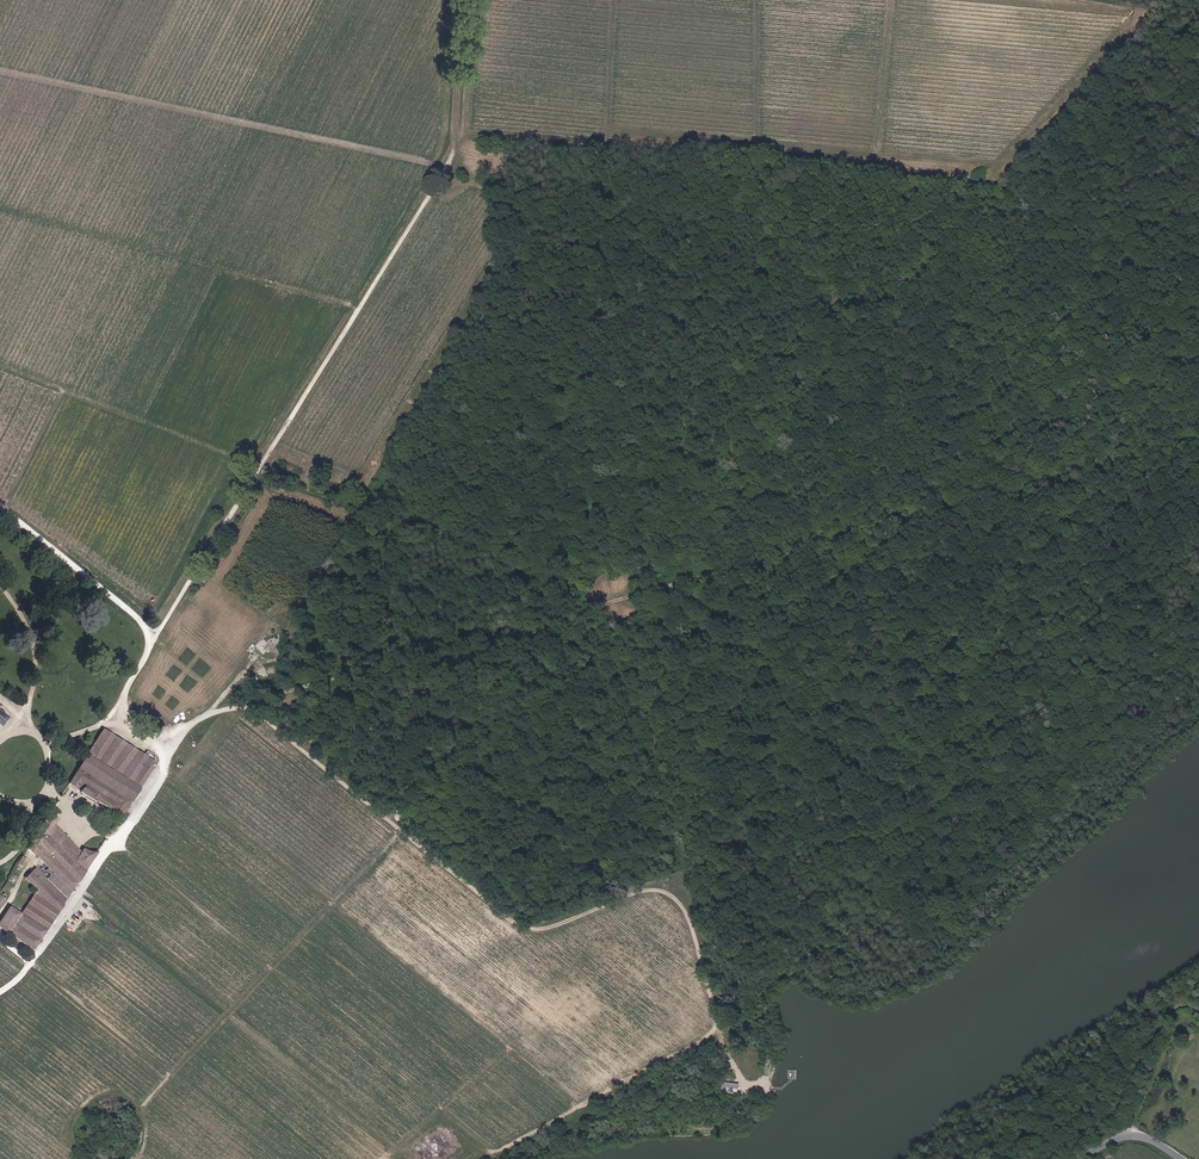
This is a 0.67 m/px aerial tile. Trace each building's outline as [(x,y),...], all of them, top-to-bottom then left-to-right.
[(469,160),(466,159),(468,149),(458,147),(452,165),(466,168),(469,160)] [(469,160),(472,161),(474,150),(468,149),(466,159),(469,160)] [(2,719),(10,710),(0,702),(0,722),(2,719)] [(117,810),(121,815),(159,760),(105,727),(69,781),(76,785),(80,780),(84,783),(80,788),(100,802),(103,800),(113,805),(117,810)] [(58,817),(49,810),(28,843),(35,849),(53,868),(47,876),(35,864),(26,875),(37,884),(7,928),(31,944),(97,848),(89,846),(86,843),(81,848),(60,831),(55,838),(46,832),(52,825),(58,817)] [(46,832),(55,838),(60,831),(52,825),(46,832)] [(22,863),(26,857),(21,853),(17,859),(22,863)] [(723,1081),(723,1091),(738,1092),(739,1083),(723,1081)]
